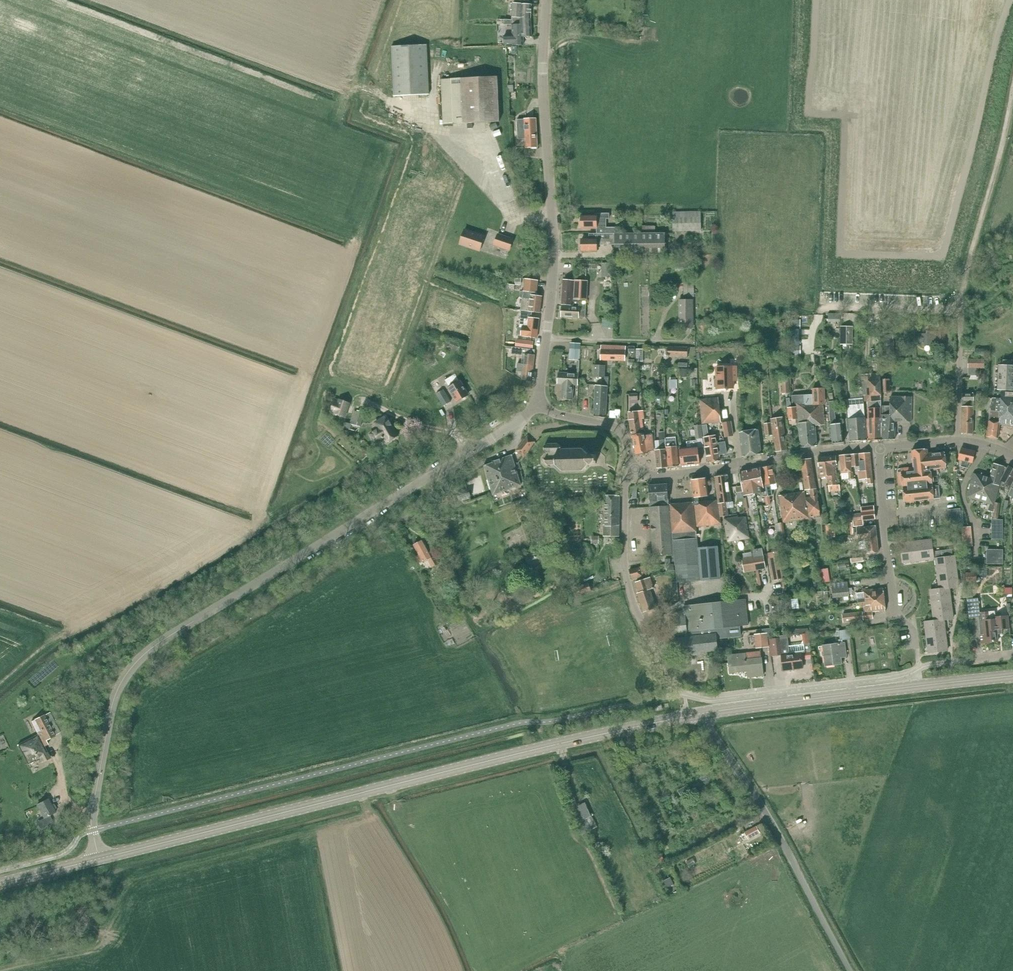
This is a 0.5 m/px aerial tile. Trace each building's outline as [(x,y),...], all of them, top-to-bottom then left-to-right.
[(504,25),(512,25),(521,25),(522,19),(531,20),(532,6),(530,6),(530,0),(512,0),(512,3),(511,3),(511,10),(512,10),(512,20),(505,19),(504,25)] [(513,35),(504,36),(504,45),(513,44),(513,45),(524,45),(523,37),(532,36),(531,20),(522,19),(521,25),(512,25),(513,35)] [(427,44),(392,46),(394,96),(429,95),(427,44)] [(498,76),(442,79),(444,125),(501,122),(498,76)] [(518,119),(518,133),(519,138),(527,138),(527,147),(537,147),(536,119),(518,119)] [(701,211),(673,212),(673,232),(701,231),(701,211)] [(597,228),(597,233),(615,233),(615,227),(606,227),(606,218),(609,218),(609,214),(596,214),(596,215),(581,216),(581,221),(580,222),(580,225),(581,226),(581,228),(597,228)] [(465,229),(460,244),(480,251),(485,236),(465,229)] [(640,233),(615,233),(597,233),(589,233),(589,239),(583,239),(583,245),(581,245),(581,250),(583,250),(583,251),(598,251),(598,244),(615,245),(615,255),(665,254),(666,233),(655,233),(640,233)] [(498,234),(494,245),(510,250),(513,239),(498,234)] [(691,248),(675,247),(675,257),(690,258),(691,248)] [(611,263),(602,263),(602,277),(611,277),(611,263)] [(562,306),(561,317),(579,318),(579,317),(585,318),(587,280),(586,280),(587,271),(578,270),(577,280),(575,280),(574,299),(573,299),(573,307),(562,306)] [(523,298),(521,310),(540,312),(542,296),(536,295),(538,280),(525,278),(524,291),(523,291),(521,292),(520,296),(522,298),(523,298)] [(564,280),(562,304),(572,305),(574,281),(564,280)] [(684,282),(683,297),(694,297),(694,282),(684,282)] [(693,301),(680,301),(680,328),(693,328),(693,301)] [(522,328),(518,328),(518,334),(538,336),(539,319),(521,317),(521,319),(523,319),(522,328)] [(800,319),(792,319),(792,329),(801,329),(800,319)] [(851,326),(841,326),(841,342),(851,342),(851,326)] [(919,335),(919,345),(937,345),(937,332),(927,332),(927,335),(919,335)] [(522,339),(521,348),(530,349),(531,340),(522,339)] [(886,341),(886,356),(895,356),(895,341),(886,341)] [(613,350),(613,346),(606,345),(606,347),(602,346),(601,360),(618,361),(618,350),(613,350)] [(535,349),(530,349),(521,348),(512,347),(506,346),(506,349),(512,349),(511,354),(523,355),(522,364),(519,363),(518,371),(522,371),(521,379),(531,380),(535,349)] [(626,346),(613,346),(613,350),(618,350),(618,361),(626,361),(626,351),(625,351),(626,346)] [(668,347),(668,356),(688,357),(688,348),(668,347)] [(571,349),(570,360),(580,360),(580,350),(571,349)] [(968,359),(968,368),(984,368),(985,359),(968,359)] [(605,377),(606,366),(606,364),(595,364),(594,377),(605,377)] [(999,411),(999,424),(1012,425),(1012,365),(998,364),(997,390),(1001,390),(999,411)] [(717,380),(715,380),(715,388),(717,388),(717,389),(734,389),(733,380),(737,379),(737,367),(717,367),(717,380)] [(559,373),(558,384),(563,384),(562,399),(573,400),(574,385),(579,385),(579,374),(559,373)] [(456,374),(445,380),(449,387),(457,401),(468,394),(456,374)] [(872,377),(862,377),(864,402),(868,402),(868,419),(867,419),(868,441),(882,441),(881,374),(872,374),(872,377)] [(597,385),(595,416),(606,417),(608,387),(609,386),(608,386),(604,386),(597,385)] [(798,407),(798,410),(805,410),(805,411),(813,411),(813,409),(817,409),(818,415),(824,415),(823,399),(825,399),(824,388),(813,388),(813,395),(793,397),(794,407),(798,407)] [(444,406),(445,405),(451,401),(444,390),(436,394),(444,406)] [(962,393),(962,433),(974,434),(974,393),(962,393)] [(891,406),(883,406),(882,440),(895,440),(895,422),(902,422),(911,422),(912,397),(891,397),(891,406)] [(721,422),(719,398),(700,400),(703,424),(716,423),(721,422)] [(791,399),(787,399),(788,408),(789,408),(790,420),(797,420),(796,408),(792,408),(791,399)] [(850,403),(847,403),(850,442),(867,441),(863,403),(863,399),(850,400),(850,403)] [(335,401),(332,411),(335,412),(335,413),(344,416),(349,403),(340,400),(339,403),(335,401)] [(837,425),(836,412),(837,412),(836,401),(829,402),(830,413),(833,444),(844,443),(842,424),(837,425)] [(624,407),(614,407),(614,417),(624,417),(624,407)] [(805,410),(798,410),(801,448),(817,446),(816,426),(825,425),(824,415),(818,415),(817,409),(813,409),(813,411),(805,411),(805,410)] [(353,417),(351,422),(354,423),(353,425),(360,427),(365,412),(358,410),(357,412),(354,411),(353,417)] [(999,424),(999,411),(990,410),(987,436),(996,438),(999,424)] [(633,436),(642,434),(641,430),(643,429),(642,419),(644,418),(643,411),(636,412),(629,413),(632,436),(633,436)] [(379,429),(371,434),(376,443),(385,438),(387,442),(398,436),(387,416),(376,422),(379,429)] [(767,423),(764,424),(766,435),(773,434),(771,423),(770,418),(767,419),(767,423)] [(783,418),(772,419),(776,452),(788,450),(783,418)] [(731,421),(723,422),(725,437),(734,435),(731,421)] [(703,438),(702,425),(702,424),(694,425),(696,439),(703,438)] [(759,430),(740,432),(743,457),(762,455),(759,430)] [(660,440),(655,440),(658,468),(667,467),(665,440),(665,432),(659,432),(660,440)] [(645,434),(633,436),(636,454),(649,453),(648,451),(654,450),(652,435),(645,436),(645,434)] [(709,436),(705,437),(709,463),(720,462),(719,455),(727,453),(725,442),(718,443),(716,435),(709,436)] [(528,436),(516,451),(524,457),(535,443),(528,436)] [(676,438),(665,439),(668,468),(679,466),(676,438)] [(688,447),(680,448),(682,466),(700,464),(697,441),(691,441),(687,442),(688,447)] [(544,446),(544,449),(548,452),(548,457),(545,460),(545,463),(549,465),(556,465),(563,471),(583,471),(589,464),(590,464),(592,464),(594,464),(596,464),(596,461),(596,459),(596,457),(596,454),(594,454),(592,454),(590,454),(588,454),(582,448),(563,448),(562,448),(557,443),(548,443),(544,446)] [(962,448),(959,459),(962,460),(961,466),(968,468),(971,462),(972,463),(975,452),(962,448)] [(934,486),(932,470),(946,468),(944,452),(928,453),(928,449),(912,451),(914,469),(899,470),(898,471),(898,472),(899,488),(902,487),(904,502),(934,499),(934,497),(940,496),(939,485),(934,486)] [(871,453),(851,455),(852,468),(855,468),(855,467),(861,466),(861,471),(860,471),(860,480),(868,479),(869,484),(873,484),(871,453)] [(850,455),(840,456),(842,479),(854,478),(853,472),(852,473),(850,455)] [(840,485),(838,485),(836,465),(837,465),(836,456),(818,458),(820,478),(828,477),(829,492),(840,491),(840,485)] [(494,464),(485,467),(492,494),(520,486),(515,470),(521,468),(519,462),(514,463),(512,457),(493,462),(494,464)] [(811,459),(800,460),(804,488),(806,493),(807,492),(807,490),(811,490),(812,498),(807,498),(810,518),(811,522),(819,521),(818,517),(821,517),(817,488),(811,459)] [(973,474),(967,498),(990,504),(988,510),(994,512),(994,506),(995,503),(1005,467),(994,464),(990,479),(973,474)] [(773,496),(771,484),(776,483),(773,466),(762,468),(768,497),(770,497),(773,496)] [(1000,489),(1004,492),(1007,486),(1005,484),(1005,483),(1012,486),(1012,483),(1012,470),(1008,467),(1004,476),(1000,489)] [(751,470),(755,494),(765,492),(761,468),(751,470)] [(755,494),(751,470),(740,473),(744,496),(755,494)] [(728,475),(716,477),(718,500),(720,517),(728,516),(727,506),(726,506),(726,503),(732,502),(728,475)] [(699,480),(692,480),(694,498),(693,498),(694,505),(699,505),(698,497),(709,496),(707,479),(705,479),(704,478),(701,479),(699,480)] [(649,486),(650,507),(669,506),(668,485),(649,486)] [(467,490),(457,492),(458,499),(469,496),(467,490)] [(805,492),(779,496),(784,523),(791,522),(791,521),(797,520),(797,521),(809,519),(805,492)] [(604,526),(604,536),(620,536),(620,496),(605,496),(604,526)] [(699,505),(694,505),(696,527),(721,524),(718,500),(708,501),(708,504),(699,505)] [(680,504),(670,504),(671,512),(671,517),(676,565),(678,582),(721,578),(718,546),(698,548),(696,532),(693,502),(680,504)] [(1001,504),(995,503),(993,519),(998,519),(1001,504)] [(669,506),(650,507),(654,555),(667,554),(672,554),(670,518),(671,517),(671,512),(670,512),(669,506)] [(961,508),(949,509),(949,525),(962,524),(961,508)] [(874,510),(862,511),(863,520),(874,519),(874,510)] [(847,522),(862,520),(861,513),(846,516),(847,522)] [(738,516),(724,518),(726,528),(727,538),(728,542),(729,544),(731,543),(731,541),(750,538),(746,517),(738,518),(738,516)] [(1003,519),(993,519),(991,540),(1003,540),(1003,519)] [(783,523),(776,523),(778,538),(785,537),(783,523)] [(865,528),(858,529),(859,541),(866,541),(868,554),(878,553),(876,526),(865,527),(865,528)] [(424,540),(414,545),(419,554),(415,557),(419,563),(423,561),(424,562),(428,560),(433,567),(439,563),(435,555),(433,556),(424,540)] [(932,540),(916,542),(919,561),(934,559),(933,552),(932,540)] [(919,561),(916,542),(901,544),(903,563),(919,561)] [(952,549),(933,552),(934,559),(936,558),(953,556),(952,549)] [(987,549),(986,563),(1003,564),(1003,549),(987,549)] [(538,550),(526,558),(532,568),(544,560),(538,550)] [(863,554),(851,555),(851,563),(864,562),(863,554)] [(764,555),(754,556),(756,570),(767,569),(764,555)] [(756,570),(754,556),(743,558),(745,572),(756,570)] [(955,556),(953,556),(936,558),(938,573),(957,571),(955,556)] [(779,558),(769,560),(772,574),(782,573),(779,558)] [(644,565),(630,569),(633,579),(647,575),(644,565)] [(444,566),(437,570),(443,580),(450,576),(444,566)] [(830,582),(828,568),(820,570),(822,583),(830,582)] [(949,588),(959,587),(957,571),(938,573),(940,588),(940,589),(949,588)] [(966,581),(977,580),(976,572),(966,573),(966,581)] [(650,577),(636,582),(640,593),(637,594),(643,612),(656,608),(649,589),(654,587),(650,577)] [(588,583),(573,589),(576,597),(591,590),(588,583)] [(848,588),(832,589),(833,597),(849,596),(848,588)] [(859,602),(885,599),(883,588),(863,591),(863,593),(858,594),(859,602)] [(951,603),(949,588),(940,589),(940,588),(930,590),(932,606),(951,603)] [(980,634),(981,643),(998,642),(997,633),(1000,629),(1009,628),(1008,616),(995,617),(995,611),(980,613),(978,598),(967,599),(969,617),(980,616),(982,634),(980,634)] [(791,599),(776,600),(778,611),(792,609),(791,599)] [(863,612),(843,615),(844,623),(864,620),(873,619),(873,612),(879,611),(880,612),(886,612),(885,599),(859,602),(859,605),(860,605),(860,606),(865,606),(865,613),(863,613),(863,612)] [(685,612),(670,614),(673,634),(677,634),(677,638),(676,639),(677,655),(693,653),(693,655),(702,654),(702,652),(718,650),(717,639),(741,636),(740,626),(749,625),(746,600),(684,606),(685,612)] [(934,621),(944,620),(953,619),(951,603),(932,606),(934,621)] [(944,620),(934,621),(925,622),(927,638),(946,635),(944,620)] [(763,634),(756,635),(757,648),(769,647),(768,636),(773,636),(772,628),(762,629),(763,634)] [(839,644),(823,646),(826,666),(842,664),(841,655),(846,654),(845,643),(843,643),(843,640),(851,639),(850,629),(835,631),(836,636),(840,635),(840,639),(838,639),(839,644)] [(946,635),(927,638),(929,653),(948,651),(946,635)] [(788,637),(769,639),(771,655),(782,653),(784,671),(792,670),(792,669),(803,668),(802,660),(812,659),(810,644),(804,645),(789,646),(788,637)] [(746,653),(729,655),(731,672),(752,670),(752,676),(764,675),(762,658),(746,660),(746,653)] [(38,734),(18,745),(28,764),(39,759),(40,762),(49,758),(43,746),(47,744),(45,740),(54,735),(44,715),(31,721),(38,734)] [(565,772),(559,774),(563,784),(572,808),(571,809),(575,820),(573,821),(579,832),(581,831),(583,834),(585,833),(598,826),(596,823),(592,815),(590,812),(588,808),(586,802),(578,806),(569,782),(567,783),(566,779),(567,779),(565,772)] [(48,798),(37,805),(44,818),(55,811),(54,809),(57,808),(54,804),(52,805),(48,798)] [(756,826),(745,832),(748,838),(759,833),(756,826)]
